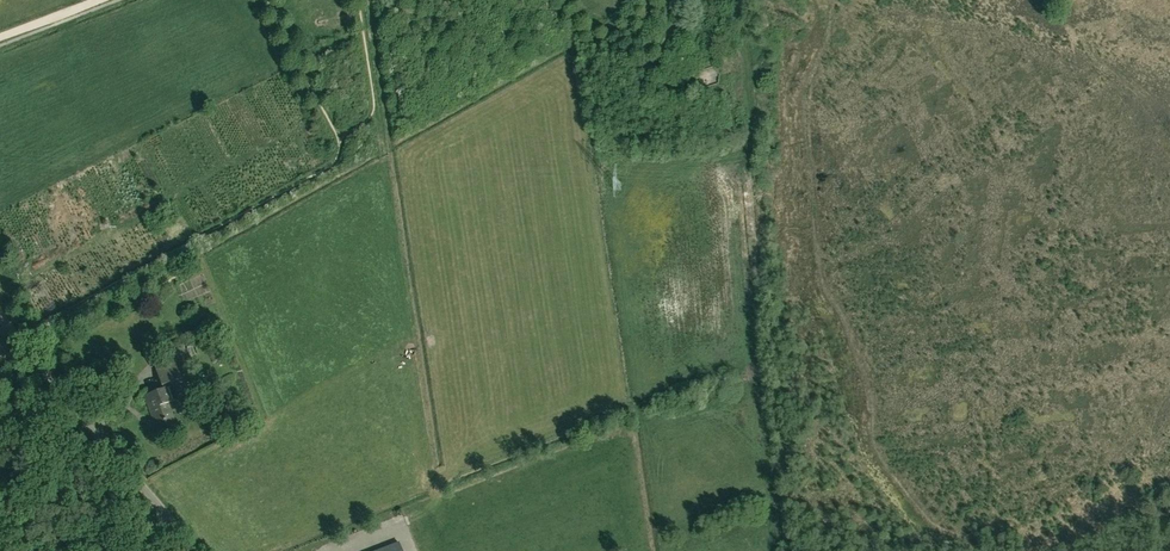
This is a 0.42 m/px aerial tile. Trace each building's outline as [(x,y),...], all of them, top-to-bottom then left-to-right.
[(697,66),(702,76),(716,69),(711,59),(697,66)] [(162,385),(183,377),(176,358),(154,366),(162,385)] [(158,434),(178,427),(168,401),(174,399),(169,386),(144,395),(158,434)] [(185,406),(178,409),(181,417),(188,415),(185,406)] [(399,543),(377,550),(402,550),(399,543)]
